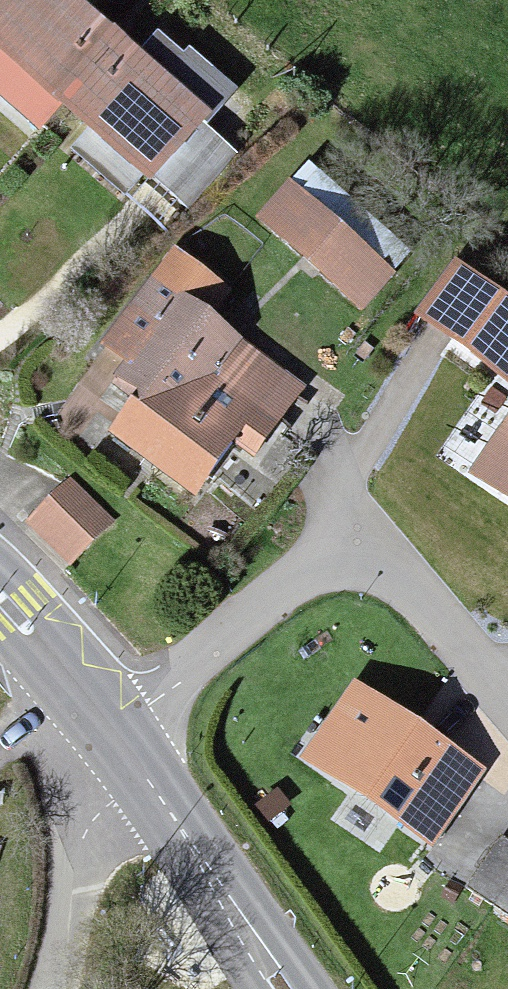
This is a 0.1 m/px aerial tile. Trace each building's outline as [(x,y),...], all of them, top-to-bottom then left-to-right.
[(52,114),(106,49),(47,0),(18,0),(0,22),(0,71),(52,114)] [(204,131),(106,49),(52,114),(149,195),(204,131)] [(143,410),(114,448),(207,516),(294,397),(174,310),(116,390),(143,410)] [(505,315),(485,342),(507,359),(507,318),(505,315)] [(470,488),(507,515),(507,435),(470,488)] [(362,693),(311,763),(431,849),(482,779),(362,693)] [(479,893),(507,909),(507,862),(499,857),(479,893)]
